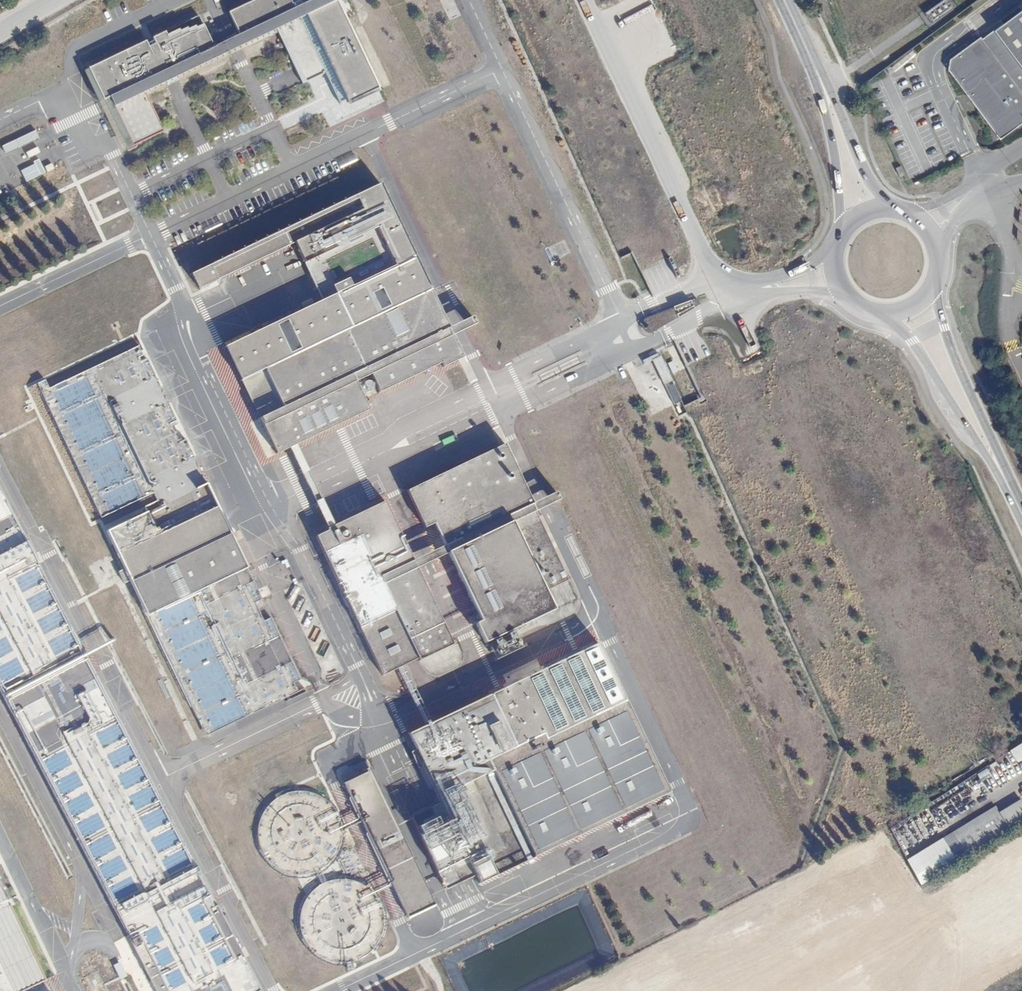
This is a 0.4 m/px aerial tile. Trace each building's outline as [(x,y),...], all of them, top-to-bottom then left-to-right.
[(323,0),(256,0),(242,6),(248,18),(234,25),(239,36),(244,46),(274,31),(270,23),(323,0)] [(270,23),(274,31),(278,29),(291,57),(289,58),(297,76),(299,75),(303,83),(301,84),(302,85),(324,75),(323,73),(324,73),(339,103),(346,99),(348,103),(378,89),(337,1),(339,0),(323,0),(270,23)] [(248,18),(242,6),(228,13),(234,25),(248,18)] [(948,62),(947,76),(1000,145),(1021,128),(1021,9),(948,62)] [(228,53),(224,43),(222,41),(213,45),(197,14),(151,37),(152,40),(146,43),(144,41),(87,68),(102,100),(109,97),(113,106),(106,109),(126,150),(156,136),(138,96),(228,53)] [(231,40),(230,41),(234,50),(236,49),(244,46),(239,36),(231,40)] [(234,50),(230,41),(224,43),(228,53),(234,50)] [(39,140),(35,125),(0,135),(0,136),(5,151),(39,140)] [(382,180),(190,272),(199,291),(295,246),(304,265),(378,229),(395,265),(226,346),(242,380),(266,369),(359,325),(400,305),(430,291),(433,287),(382,180)] [(427,364),(457,350),(453,340),(450,335),(430,291),(400,305),(427,364)] [(359,325),(388,389),(439,365),(441,369),(462,359),(457,350),(427,364),(400,305),(359,325)] [(674,306),(645,321),(651,333),(680,318),(674,306)] [(377,394),(388,389),(359,325),(266,369),(283,407),(260,418),(277,454),(368,411),(352,376),(365,369),(377,394)] [(659,357),(657,354),(642,361),(644,365),(653,361),(664,384),(670,381),(659,357)] [(659,357),(670,381),(671,381),(660,357),(659,357)] [(568,581),(535,511),(531,504),(503,445),(406,491),(424,529),(433,524),(481,622),(476,624),(485,643),(554,610),(545,592),(568,581)] [(204,897),(209,895),(47,581),(47,578),(46,576),(0,488),(0,692),(12,714),(39,700),(50,722),(23,736),(29,748),(113,909),(121,905),(135,931),(127,935),(128,936),(129,936),(135,948),(141,944),(151,963),(143,967),(156,990),(261,990),(262,990),(218,905),(210,909),(204,897)] [(549,495),(553,503),(559,500),(556,492),(549,495)] [(531,504),(535,511),(544,507),(553,503),(549,495),(540,499),(531,504)] [(453,644),(385,501),(315,534),(381,676),(417,659),(418,661),(453,644)] [(204,714),(213,733),(298,693),(294,685),(301,682),(271,620),(264,623),(256,605),(263,601),(231,534),(131,581),(196,718),(204,714)] [(411,548),(425,544),(422,535),(408,539),(411,548)] [(474,630),(457,636),(463,653),(480,648),(474,630)] [(601,642),(410,732),(481,881),(672,792),(601,642)] [(39,700),(12,714),(23,736),(50,722),(39,700)] [(205,737),(213,733),(204,714),(196,718),(205,737)] [(1021,756),(1021,741),(1006,749),(1013,761),(1021,756)] [(994,806),(940,837),(952,858),(1021,818),(1021,803),(1019,798),(996,811),(994,806)] [(940,837),(903,859),(916,881),(953,859),(940,837)] [(0,883),(0,990),(51,990),(0,883)] [(121,905),(113,909),(127,935),(135,931),(121,905)] [(128,936),(143,967),(151,963),(141,944),(135,948),(129,936),(128,936)] [(123,961),(115,964),(121,979),(129,976),(123,961)]
